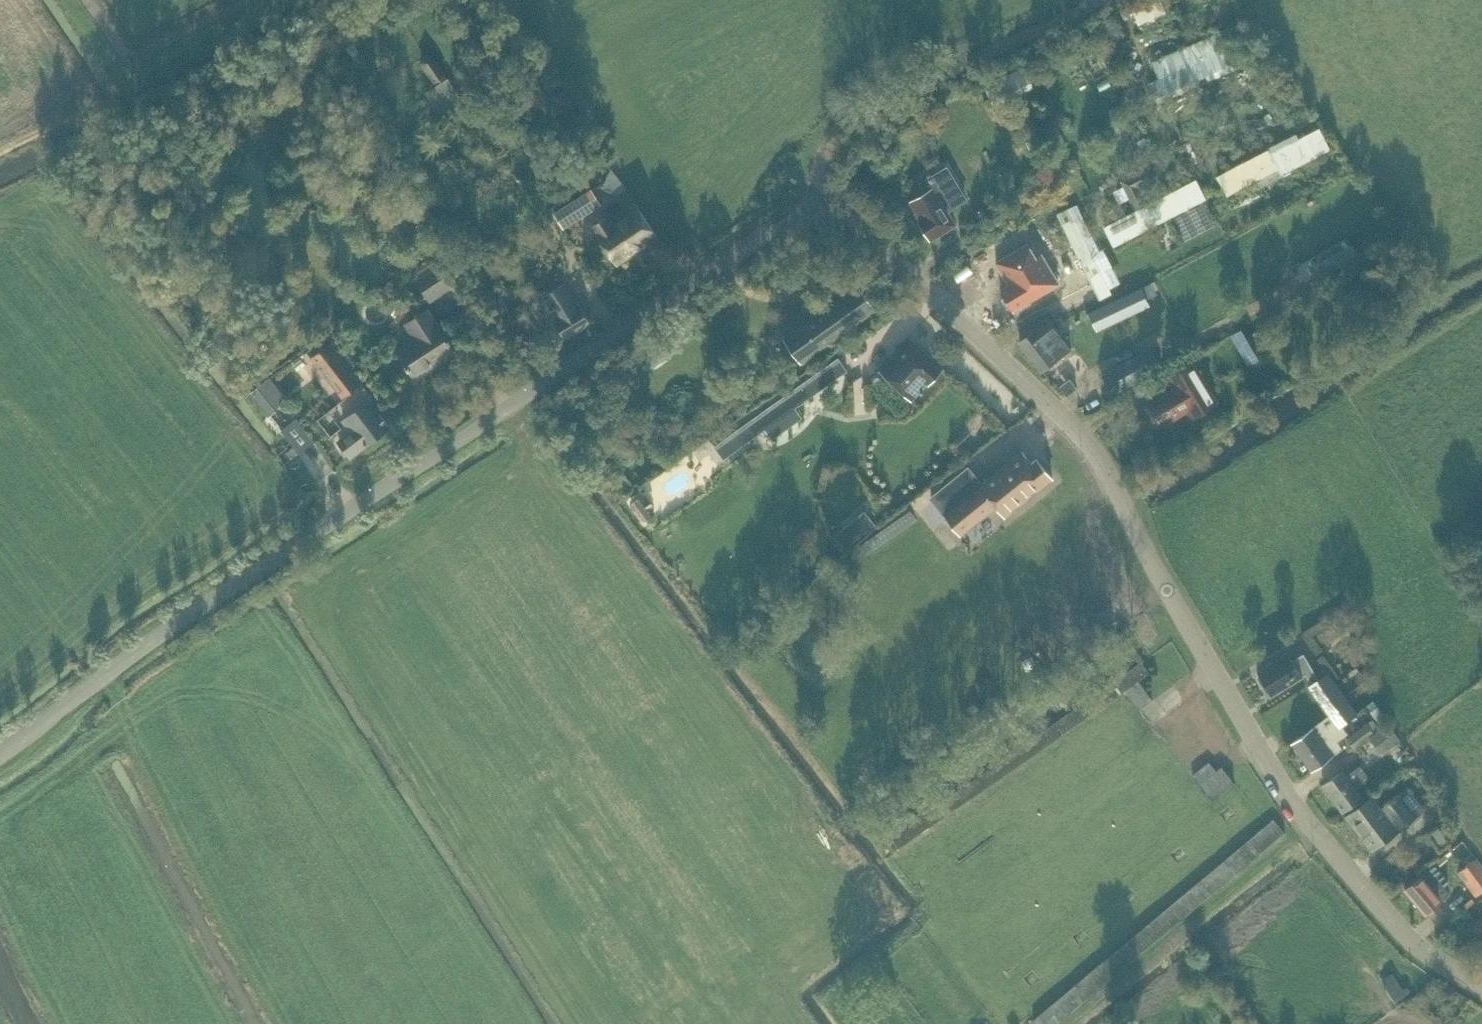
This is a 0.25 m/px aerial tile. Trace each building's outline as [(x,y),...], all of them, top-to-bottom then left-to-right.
[(1159,79),(1150,83),(1158,103),(1256,61),(1240,23),(1152,61),(1159,79)] [(420,63),(420,64),(433,84),(446,75),(434,57),(433,55),(432,55),(431,54),(429,53),(428,53),(426,53),(425,54),(423,54),(422,55),(421,57),(420,58),(420,60),(420,61),(420,63)] [(1033,90),(1026,74),(985,91),(992,108),(1033,90)] [(1283,145),(1218,179),(1227,195),(1279,168),(1280,172),(1328,147),(1318,127),(1283,145)] [(1134,143),(1141,157),(1152,152),(1144,138),(1134,143)] [(1133,210),(1103,225),(1114,245),(1157,222),(1204,198),(1194,178),(1162,194),(1146,203),(1138,188),(1154,179),(1147,165),(1118,180),(1122,186),(1112,191),(1119,203),(1127,199),(1133,210)] [(921,196),(909,203),(915,213),(914,214),(930,239),(955,224),(946,210),(965,198),(946,168),(922,183),(927,192),(921,196)] [(563,228),(600,204),(590,189),(554,213),(563,228)] [(597,234),(616,263),(657,236),(634,202),(626,208),(629,213),(611,225),(606,217),(593,225),(598,233),(597,234)] [(1315,279),(1357,256),(1347,238),(1305,261),(1315,279)] [(1009,283),(1018,304),(1062,285),(1047,251),(1040,254),(1034,241),(1006,253),(1018,280),(1009,283)] [(452,287),(437,265),(434,267),(430,260),(417,269),(420,275),(414,279),(423,293),(417,297),(422,304),(428,300),(429,302),(452,287)] [(565,283),(543,297),(557,320),(555,322),(565,338),(590,322),(580,306),(579,307),(565,283)] [(802,362),(875,310),(858,285),(785,337),(802,362)] [(1141,287),(1089,311),(1098,329),(1149,304),(1141,287)] [(413,376),(454,350),(437,323),(436,323),(426,308),(405,322),(415,337),(396,349),(413,376)] [(1034,330),(1019,341),(1042,371),(1071,349),(1050,322),(1036,332),(1034,330)] [(1248,363),(1277,346),(1268,330),(1250,341),(1247,336),(1248,335),(1243,326),(1231,333),(1248,363)] [(325,337),(306,351),(341,396),(360,382),(325,337)] [(942,368),(910,338),(880,370),(911,400),(926,383),(927,384),(942,368)] [(1112,393),(1154,369),(1144,352),(1102,375),(1112,393)] [(802,418),(795,407),(847,370),(838,358),(714,446),(723,458),(764,429),(772,440),(802,418)] [(1192,417),(1217,402),(1193,362),(1168,378),(1174,388),(1148,403),(1162,426),(1188,410),(1192,417)] [(1059,393),(1069,384),(1059,374),(1049,383),(1059,393)] [(277,408),(267,396),(278,387),(269,376),(249,392),(268,415),(277,408)] [(351,456),(389,426),(372,403),(363,410),(361,407),(344,421),(352,432),(339,441),(351,456)] [(1031,462),(1022,451),(981,484),(968,468),(931,497),(961,534),(997,506),(1005,516),(1052,479),(1036,458),(1031,462)] [(630,502),(643,521),(654,513),(650,507),(653,506),(649,500),(646,503),(641,495),(630,502)] [(838,513),(826,520),(833,533),(846,526),(838,513)] [(1303,653),(1293,659),(1289,653),(1256,673),(1270,695),(1303,676),(1302,675),(1305,673),(1312,683),(1308,686),(1329,716),(1329,715),(1338,727),(1339,726),(1357,713),(1327,672),(1318,679),(1303,653)] [(1141,661),(886,839),(894,851),(1124,689),(1138,710),(1152,700),(1138,680),(1149,672),(1141,661)] [(1344,735),(1339,726),(1338,727),(1329,715),(1329,716),(1292,742),(1312,770),(1342,750),(1336,741),(1344,735)] [(1354,750),(1369,738),(1367,737),(1379,728),(1372,719),(1345,738),(1354,750)] [(1367,737),(1369,738),(1369,739),(1381,755),(1401,740),(1390,725),(1387,722),(1379,728),(1367,737)] [(1384,756),(1364,771),(1368,776),(1371,780),(1391,766),(1384,756)] [(1191,774),(1211,800),(1234,782),(1220,766),(1215,770),(1208,761),(1191,774)] [(1362,795),(1355,785),(1368,776),(1364,771),(1360,764),(1346,774),(1343,769),(1322,785),(1341,811),(1362,795)] [(1370,850),(1424,809),(1407,787),(1380,807),(1372,797),(1344,817),(1370,850)] [(1285,832),(1273,818),(1033,1019),(1037,1023),(1055,1023),(1285,832)] [(1439,849),(1449,842),(1438,825),(1428,832),(1439,849)] [(1476,857),(1457,871),(1475,896),(1481,890),(1481,865),(1476,857)] [(1449,894),(1442,886),(1449,880),(1434,862),(1427,868),(1429,870),(1406,891),(1425,914),(1449,894)] [(1452,940),(1460,942),(1463,931),(1455,929),(1452,940)]
